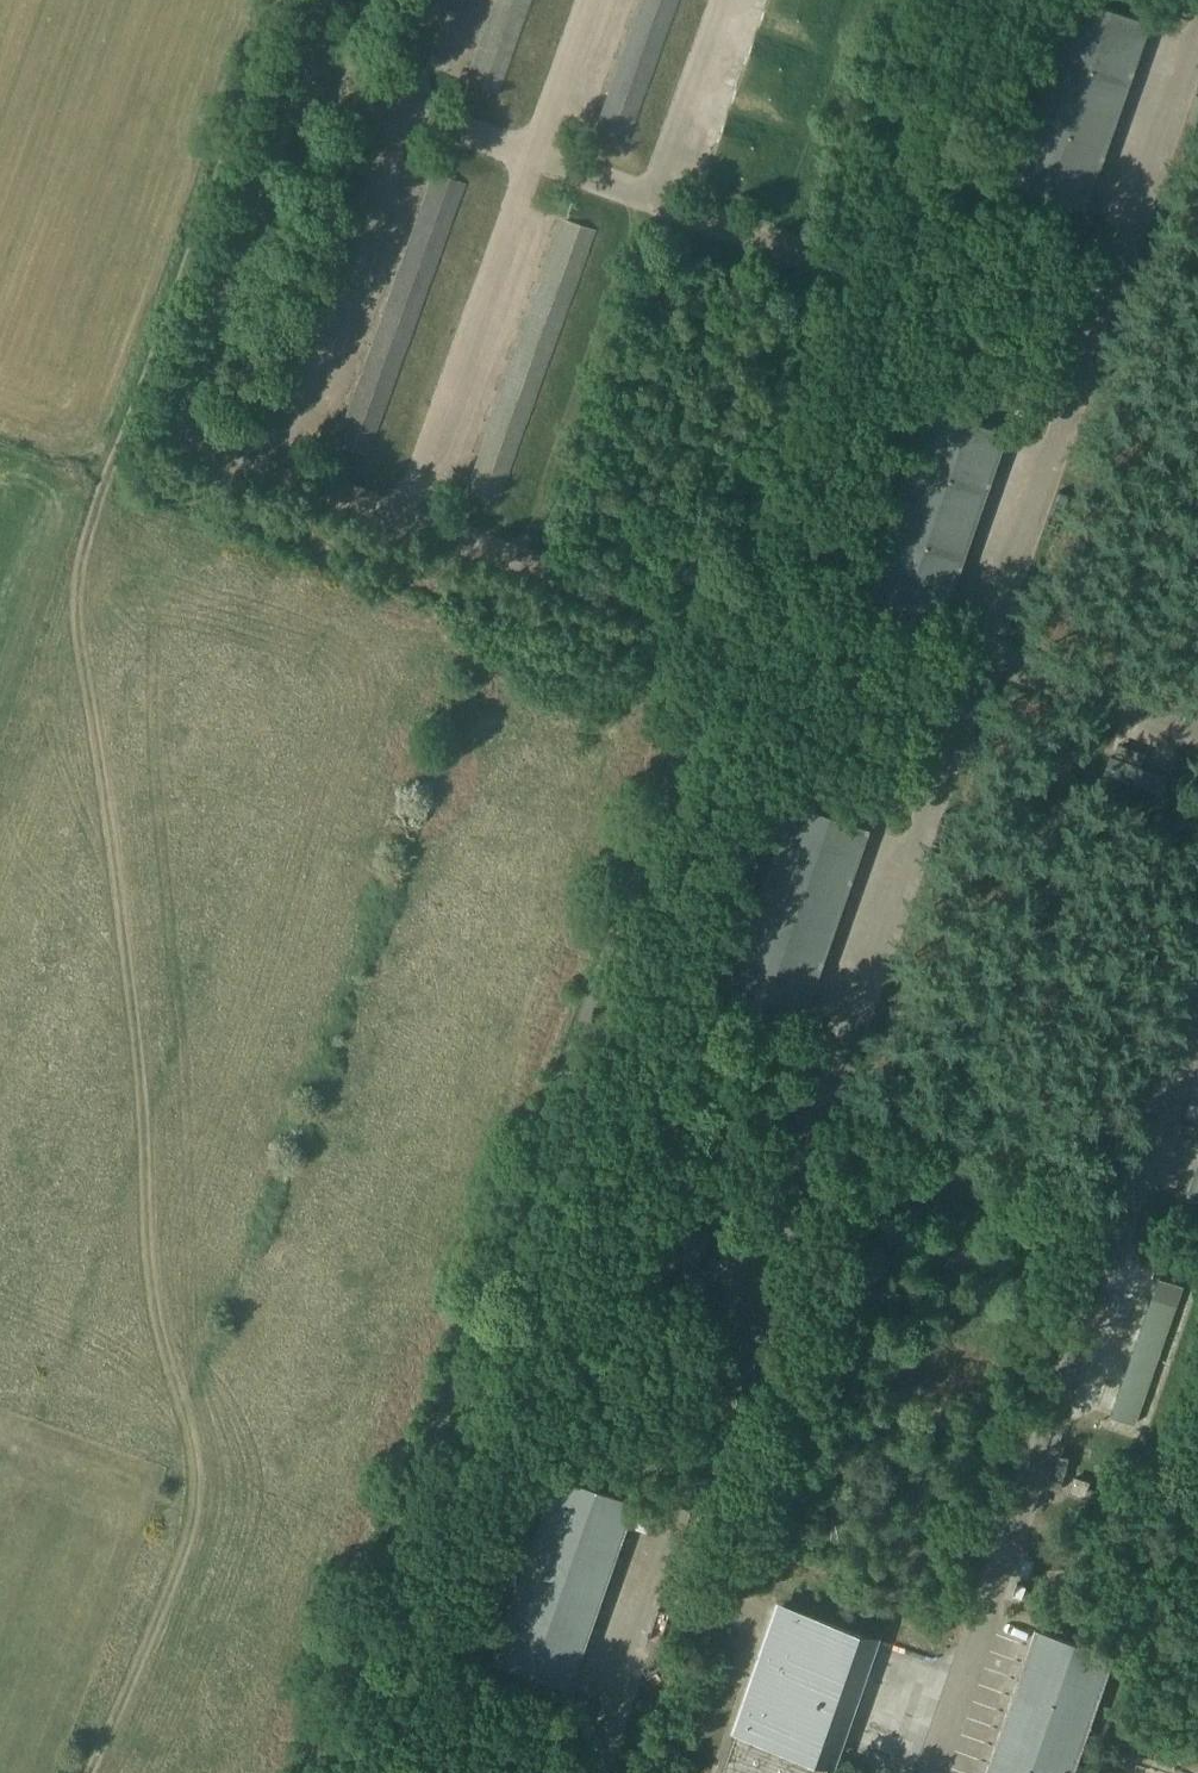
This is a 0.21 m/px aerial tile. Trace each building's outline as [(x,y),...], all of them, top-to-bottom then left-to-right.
[(469,82),(497,92),(530,0),(499,0),(469,82)] [(677,0),(646,0),(600,128),(627,138),(677,0)] [(1009,180),(1085,207),(1150,21),(1088,0),(1072,0),(1009,180)] [(437,173),(339,445),(366,455),(464,183),(437,173)] [(594,229),(567,219),(469,491),(497,501),(594,229)] [(866,591),(942,617),(1007,432),(930,406),(866,591)] [(1106,772),(1162,792),(1168,776),(1111,756),(1106,772)] [(728,987),(804,1013),(869,828),(792,802),(728,987)] [(1188,1194),(1197,1198),(1197,1166),(1188,1194)] [(658,1258),(695,1270),(708,1232),(672,1219),(658,1258)] [(1159,1276),(1111,1415),(1135,1423),(1183,1285),(1159,1276)] [(493,1660),(569,1686),(634,1502),(558,1475),(493,1660)] [(1071,1490),(1084,1495),(1088,1482),(1075,1477),(1071,1490)] [(758,1668),(723,1771),(729,1772),(826,1772),(833,1754),(832,1754),(872,1638),(780,1606),(759,1669),(758,1668)] [(1113,1655),(1036,1628),(986,1772),(1072,1772),(1113,1655)]
